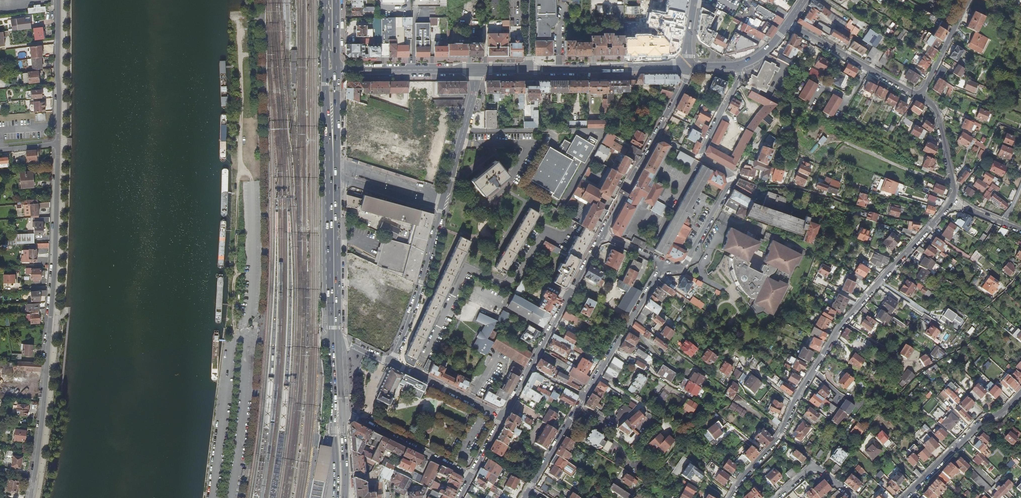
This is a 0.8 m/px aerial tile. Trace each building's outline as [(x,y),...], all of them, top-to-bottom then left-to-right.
[(534,21),(537,21),(537,36),(550,36),(550,28),(552,28),(552,27),(553,27),(558,20),(557,20),(557,19),(558,18),(555,18),(555,0),(535,0),(534,21)] [(667,10),(685,13),(688,0),(668,0),(667,10)] [(700,7),(714,14),(718,16),(721,11),(702,0),(701,0),(700,7)] [(808,5),(811,7),(819,12),(844,28),(847,23),(823,7),(824,6),(814,0),(812,0),(808,5)] [(780,25),(783,19),(779,17),(774,14),(757,4),(756,5),(758,6),(755,11),(780,25)] [(28,14),(45,12),(44,7),(39,7),(39,5),(33,6),(33,8),(27,9),(28,14)] [(623,22),(623,5),(613,5),(613,13),(616,13),(616,22),(623,22)] [(606,6),(596,6),(596,13),(598,13),(598,23),(606,23),(605,12),(606,12),(606,6)] [(361,7),(351,7),(351,16),(361,16),(361,7)] [(695,38),(708,47),(726,13),(721,11),(718,16),(711,30),(708,28),(709,27),(708,26),(709,24),(708,24),(710,21),(711,22),(712,20),(711,20),(714,14),(700,7),(695,38)] [(774,14),(779,17),(783,19),(788,13),(778,7),(777,9),(774,14)] [(803,20),(813,25),(814,24),(812,23),(819,12),(811,7),(803,20)] [(635,37),(627,37),(626,56),(650,55),(672,55),(676,53),(679,50),(680,45),(686,14),(668,11),(668,15),(650,12),(647,23),(649,23),(648,27),(662,29),(662,31),(664,32),(663,35),(654,36),(653,34),(635,34),(635,37)] [(976,32),(984,16),(974,11),(965,27),(975,31),(976,32)] [(947,31),(947,30),(945,29),(948,24),(932,13),(928,19),(938,25),(947,31)] [(820,35),(823,31),(816,27),(813,25),(803,20),(800,17),(797,22),(820,35)] [(12,31),(30,29),(30,22),(24,23),(24,19),(10,20),(12,31)] [(381,58),(395,57),(395,19),(381,19),(381,44),(381,46),(381,58)] [(397,57),(408,57),(408,46),(403,46),(403,26),(407,26),(407,36),(412,36),(412,19),(395,19),(395,57),(397,57)] [(766,42),(770,38),(756,30),(740,21),(739,24),(723,54),(758,44),(744,37),(742,36),(742,30),(747,33),(747,31),(761,39),(766,42)] [(429,23),(424,23),(415,23),(415,57),(424,57),(430,57),(429,25),(429,23)] [(770,38),(777,28),(769,23),(769,24),(767,23),(762,31),(757,28),(756,30),(770,38)] [(844,28),(851,33),(855,27),(848,23),(847,23),(844,28)] [(834,28),(850,38),(851,35),(847,32),(847,31),(836,24),(834,28)] [(942,41),(947,31),(938,25),(932,35),(940,40),(942,41)] [(355,26),(355,37),(366,37),(366,26),(355,26)] [(43,39),(41,28),(33,29),(35,40),(43,39)] [(846,44),(850,38),(834,28),(833,30),(830,34),(846,44)] [(898,44),(901,39),(906,30),(904,28),(895,42),(898,44)] [(863,40),(871,45),(878,34),(870,29),(863,40)] [(758,44),(761,39),(747,31),(747,33),(744,37),(758,44)] [(987,37),(976,32),(975,31),(972,37),(973,38),(969,46),(981,51),(987,37)] [(475,57),(482,57),(482,32),(475,32),(475,36),(478,36),(478,41),(479,43),(472,43),(472,44),(468,44),(468,57),(475,57)] [(499,47),(507,47),(507,33),(487,33),(487,47),(495,47),(495,44),(499,44),(499,47)] [(611,55),(623,55),(623,52),(623,47),(620,47),(620,43),(623,43),(623,35),(611,36),(611,33),(602,33),(602,36),(590,36),(589,43),(589,56),(596,56),(611,55)] [(804,52),(806,49),(796,44),(800,37),(793,33),(787,44),(796,48),(804,52)] [(724,47),(728,40),(717,34),(713,41),(724,47)] [(935,49),(940,40),(932,35),(930,34),(925,42),(930,45),(935,49)] [(510,47),(510,56),(515,56),(523,56),(522,36),(518,36),(518,40),(515,40),(515,43),(513,43),(513,38),(510,38),(510,47)] [(548,41),(535,41),(535,56),(550,56),(552,54),(552,37),(550,37),(548,37),(548,41)] [(444,57),(447,57),(447,44),(447,43),(445,43),(444,43),(444,47),(439,46),(439,41),(434,41),(434,57),(444,57)] [(584,56),(589,56),(589,43),(574,43),(574,41),(564,41),(564,56),(571,56),(584,56)] [(458,57),(468,57),(468,44),(461,44),(461,43),(454,43),(454,44),(447,44),(447,57),(458,57)] [(349,58),(364,58),(364,54),(364,44),(345,44),(346,55),(349,58)] [(792,56),(796,48),(787,44),(783,53),(790,57),(792,56)] [(931,59),(937,50),(935,49),(930,45),(924,54),(931,59)] [(964,49),(956,45),(954,49),(949,56),(956,61),(963,51),(964,49)] [(40,58),(41,58),(40,46),(29,47),(31,60),(38,59),(40,58)] [(379,58),(381,58),(381,46),(368,46),(368,54),(364,54),(364,58),(379,58)] [(873,58),(879,50),(873,46),(870,51),(868,55),(873,58)] [(497,57),(507,56),(507,47),(499,47),(499,49),(496,49),(496,47),(495,47),(487,47),(487,57),(497,57)] [(860,52),(867,56),(868,55),(870,51),(863,47),(860,52)] [(963,62),(967,64),(972,55),(967,52),(963,62)] [(777,58),(789,65),(792,60),(780,54),(777,58)] [(880,62),(885,66),(891,57),(889,56),(885,54),(880,62)] [(817,56),(810,72),(820,76),(827,61),(817,56)] [(838,58),(834,56),(829,65),(833,68),(835,64),(838,58)] [(925,70),(931,61),(923,56),(917,64),(925,70)] [(40,58),(38,59),(31,60),(27,60),(28,67),(32,66),(32,71),(41,70),(40,58)] [(752,75),(745,87),(751,91),(757,94),(759,90),(765,93),(768,86),(767,86),(775,71),(777,72),(779,68),(774,66),(775,64),(771,62),(770,64),(764,61),(761,67),(762,68),(757,77),(752,75)] [(854,76),(858,68),(848,63),(844,71),(854,76)] [(966,69),(959,64),(953,73),(960,77),(961,76),(963,77),(965,75),(963,73),(966,69)] [(947,69),(940,65),(936,73),(942,77),(947,69)] [(839,87),(845,74),(838,70),(834,76),(833,79),(831,82),(839,87)] [(915,84),(920,76),(914,72),(910,70),(905,77),(915,84)] [(38,82),(37,72),(28,73),(28,74),(22,74),(23,83),(28,83),(29,83),(38,82)] [(666,74),(653,74),(653,84),(656,84),(656,87),(659,87),(659,84),(678,84),(680,79),(677,73),(666,74)] [(653,84),(653,74),(648,74),(640,74),(636,81),(634,85),(653,84)] [(716,96),(723,99),(729,87),(725,86),(726,83),(714,78),(710,89),(718,92),(716,96)] [(953,90),(954,87),(939,78),(932,89),(939,93),(944,85),(950,88),(952,90),(953,90)] [(818,85),(809,79),(798,96),(807,102),(818,85)] [(962,88),(964,81),(958,79),(955,86),(962,88)] [(977,82),(967,79),(964,88),(973,92),(976,85),(977,82)] [(865,80),(858,93),(861,95),(864,90),(872,94),(874,90),(876,86),(865,80)] [(512,94),(513,81),(506,81),(498,82),(498,101),(502,101),(503,95),(508,95),(508,93),(512,94)] [(523,88),(523,81),(519,81),(513,81),(512,94),(518,94),(518,109),(523,109),(523,88)] [(538,93),(538,81),(533,81),(523,81),(523,88),(526,88),(525,101),(530,101),(530,105),(534,105),(534,101),(538,101),(538,93)] [(548,99),(548,81),(541,81),(538,81),(538,93),(544,93),(543,99),(548,99)] [(567,92),(567,81),(558,81),(548,81),(548,99),(548,100),(552,101),(552,92),(567,92)] [(587,92),(587,81),(577,81),(567,81),(567,92),(587,92)] [(606,94),(608,81),(597,81),(587,81),(587,92),(587,93),(591,93),(594,93),(594,95),(600,95),(600,93),(606,94)] [(634,85),(636,81),(617,81),(608,81),(606,94),(606,100),(606,104),(612,104),(612,92),(615,92),(615,94),(621,94),(621,92),(630,92),(634,85)] [(346,85),(346,99),(358,102),(358,89),(363,89),(363,93),(369,92),(369,82),(358,83),(348,83),(347,84),(346,85)] [(373,82),(369,82),(369,92),(370,92),(371,93),(386,93),(389,93),(388,82),(373,82)] [(399,82),(388,82),(389,93),(409,93),(409,83),(409,82),(399,82)] [(437,94),(466,94),(466,82),(453,82),(446,82),(438,82),(436,82),(437,94)] [(498,101),(498,82),(485,82),(485,93),(494,93),(494,101),(498,102),(498,101)] [(879,86),(879,87),(876,91),(875,94),(883,99),(887,91),(879,86)] [(673,92),(662,89),(660,93),(670,98),(673,92)] [(40,91),(31,91),(32,99),(41,98),(40,91)] [(777,104),(770,100),(757,94),(751,91),(748,96),(765,105),(772,109),(774,107),(777,104)] [(694,99),(684,93),(675,109),(678,110),(683,113),(686,114),(694,99)] [(778,103),(782,98),(773,93),(770,100),(777,104),(778,103)] [(842,99),(833,94),(823,111),(832,117),(842,99)] [(898,98),(890,94),(885,101),(893,106),(898,98)] [(710,107),(717,111),(723,99),(716,96),(710,107)] [(741,103),(733,98),(729,106),(734,108),(738,111),(741,106),(740,106),(741,103)] [(369,99),(369,105),(389,112),(389,105),(369,99)] [(619,111),(625,101),(622,99),(617,109),(619,111)] [(907,105),(900,101),(895,110),(902,114),(907,105)] [(919,115),(925,105),(916,101),(911,110),(919,115)] [(34,113),(45,112),(44,102),(33,102),(34,113)] [(389,112),(409,118),(409,111),(389,104),(389,105),(389,112)] [(772,109),(765,105),(757,113),(747,130),(741,140),(731,158),(709,146),(705,152),(706,155),(732,169),(734,166),(744,147),(748,141),(753,133),(755,128),(762,119),(764,117),(772,109)] [(696,120),(703,123),(706,119),(708,121),(711,115),(705,112),(707,108),(704,107),(701,111),(701,110),(698,115),(699,116),(697,118),(696,120)] [(986,120),(988,112),(979,109),(976,117),(979,118),(979,120),(983,121),(983,120),(986,120)] [(495,111),(485,111),(485,119),(485,128),(495,128),(495,111)] [(980,126),(981,124),(964,117),(963,118),(964,119),(961,127),(970,131),(973,123),(980,126)] [(702,130),(704,124),(703,123),(696,120),(693,126),(702,130)] [(728,123),(722,120),(711,141),(718,145),(728,123)] [(930,132),(934,126),(931,123),(927,120),(926,120),(922,126),(930,132)] [(782,128),(788,131),(791,126),(785,123),(782,128)] [(699,136),(703,138),(709,126),(704,124),(702,130),(700,133),(699,136)] [(919,137),(924,129),(920,127),(916,124),(911,133),(919,137)] [(640,147),(647,132),(638,128),(630,142),(640,147)] [(696,143),(697,141),(699,136),(700,133),(691,128),(686,138),(695,143),(696,143)] [(923,139),(927,131),(924,129),(919,137),(923,139)] [(973,138),(963,132),(957,142),(967,147),(972,140),(973,138)] [(636,162),(641,151),(632,146),(628,153),(624,151),(625,148),(612,142),(614,136),(607,133),(601,144),(605,146),(610,148),(611,149),(614,150),(633,160),(636,162)] [(1011,145),(1014,137),(1006,134),(1003,142),(1011,145)] [(937,147),(940,149),(939,144),(932,140),(930,143),(937,147)] [(628,197),(611,228),(613,234),(619,236),(641,196),(644,198),(642,201),(651,206),(648,210),(657,215),(663,205),(655,201),(663,186),(660,185),(660,184),(657,182),(656,183),(653,181),(650,187),(647,185),(669,145),(662,141),(657,143),(630,193),(628,197)] [(696,154),(701,143),(697,141),(696,143),(695,143),(692,152),(696,154)] [(933,155),(937,147),(930,143),(928,142),(923,150),(933,155)] [(1013,149),(1002,144),(998,154),(1001,155),(1001,157),(1004,158),(1004,157),(1009,159),(1013,149)] [(603,161),(609,151),(604,148),(600,146),(594,156),(603,161)] [(772,149),(762,146),(756,160),(767,164),(772,149)] [(569,159),(549,147),(530,180),(552,193),(551,195),(558,200),(580,162),(572,157),(571,159),(570,158),(569,159)] [(40,160),(39,150),(26,151),(28,161),(40,160)] [(611,169),(625,176),(633,160),(614,150),(612,154),(616,157),(615,158),(620,161),(619,162),(616,160),(611,169)] [(412,151),(410,158),(421,162),(423,155),(412,151)] [(694,159),(680,151),(678,154),(679,155),(676,160),(688,167),(691,161),(692,162),(694,159)] [(384,153),(380,163),(391,167),(395,158),(384,153)] [(7,167),(7,163),(8,163),(8,158),(4,158),(4,156),(1,156),(1,158),(0,158),(0,168),(7,167)] [(922,169),(928,172),(930,168),(932,169),(935,163),(933,162),(934,160),(927,156),(923,165),(924,165),(922,169)] [(412,166),(414,160),(405,157),(403,163),(412,166)] [(767,164),(756,160),(754,160),(753,166),(763,169),(763,170),(770,172),(772,166),(767,164)] [(476,176),(471,181),(483,196),(507,176),(495,161),(476,176)] [(1002,175),(1006,167),(993,161),(989,170),(1002,175)] [(800,164),(797,172),(808,177),(811,169),(807,168),(808,164),(803,162),(802,165),(800,164)] [(742,168),(741,170),(740,173),(759,178),(761,170),(750,167),(750,166),(745,164),(744,166),(743,168),(742,168)] [(664,255),(663,256),(674,261),(683,258),(687,252),(680,248),(691,228),(687,226),(689,223),(689,220),(685,217),(686,215),(690,217),(693,210),(690,208),(706,181),(721,189),(725,183),(723,174),(713,169),(712,170),(701,165),(654,250),(664,255)] [(781,182),(784,171),(775,167),(772,180),(775,181),(776,180),(781,182)] [(591,204),(580,225),(585,228),(594,233),(604,215),(615,195),(615,194),(617,191),(618,188),(625,176),(611,169),(610,168),(599,189),(581,179),(572,194),(591,204)] [(968,173),(965,171),(962,175),(961,175),(956,181),(957,181),(961,183),(966,178),(970,173),(972,171),(969,168),(967,170),(969,172),(968,173)] [(32,172),(20,173),(21,188),(33,187),(32,172)] [(808,177),(797,172),(794,179),(796,180),(794,183),(799,185),(801,182),(804,184),(808,177)] [(993,177),(985,172),(983,176),(985,177),(983,181),(989,184),(993,177)] [(807,187),(809,189),(815,180),(812,178),(807,187)] [(824,194),(826,195),(827,192),(830,185),(831,182),(832,180),(829,179),(827,178),(824,185),(818,183),(816,188),(825,191),(824,194)] [(891,194),(894,194),(898,183),(886,178),(881,191),(891,194)] [(739,179),(736,184),(752,194),(753,192),(757,185),(739,179)] [(987,186),(977,179),(973,185),(977,188),(977,189),(983,192),(987,186)] [(945,187),(936,184),(933,191),(942,195),(945,187)] [(757,185),(753,192),(757,194),(760,189),(761,187),(757,185)] [(830,185),(827,192),(837,195),(838,191),(835,190),(835,188),(832,187),(830,185)] [(974,191),(967,186),(966,187),(965,189),(964,192),(971,197),(974,191)] [(618,188),(617,191),(628,197),(630,193),(618,188)] [(734,215),(742,219),(743,216),(752,202),(752,200),(733,189),(728,198),(740,205),(734,215)] [(752,202),(743,216),(813,240),(822,215),(812,211),(810,217),(806,216),(805,220),(797,217),(799,211),(792,209),(789,215),(782,212),(786,198),(767,191),(762,205),(752,202)] [(415,283),(423,253),(430,227),(434,212),(421,208),(420,209),(420,211),(355,193),(353,197),(347,196),(347,206),(414,225),(408,245),(384,238),(381,248),(379,247),(375,262),(378,262),(377,266),(415,283)] [(985,198),(984,199),(988,202),(990,199),(992,195),(990,193),(985,198)] [(861,194),(857,205),(866,208),(868,200),(867,200),(868,196),(861,194)] [(934,203),(936,197),(929,195),(927,201),(934,203)] [(992,195),(990,199),(1005,209),(1008,205),(992,195)] [(39,215),(38,203),(25,204),(26,215),(31,215),(39,215)] [(890,204),(888,214),(898,217),(901,207),(890,204)] [(464,218),(466,208),(454,205),(452,215),(464,218)] [(925,212),(933,215),(935,208),(927,206),(925,212)] [(539,214),(530,208),(495,268),(502,272),(501,273),(503,275),(539,214)] [(858,212),(858,214),(857,217),(876,223),(878,215),(869,212),(868,215),(865,214),(858,212)] [(956,225),(968,232),(974,221),(964,215),(960,222),(958,221),(956,225)] [(33,218),(32,221),(34,221),(34,227),(34,235),(42,235),(42,222),(49,222),(49,217),(33,218)] [(903,229),(902,232),(910,235),(912,230),(917,231),(918,222),(913,222),(911,230),(909,230),(903,229)] [(395,239),(399,230),(386,223),(381,232),(395,239)] [(959,228),(950,223),(942,236),(950,241),(953,236),(951,235),(954,232),(956,233),(959,228)] [(859,227),(855,238),(865,242),(869,231),(859,227)] [(594,233),(585,228),(579,237),(577,236),(568,253),(580,259),(594,233)] [(1004,236),(1007,230),(1001,228),(998,233),(1004,236)] [(779,284),(769,279),(769,278),(769,277),(770,277),(770,276),(771,276),(772,276),(773,275),(775,273),(776,272),(776,271),(776,270),(791,277),(797,265),(799,266),(803,257),(773,242),(768,251),(771,252),(765,264),(766,265),(765,267),(763,266),(759,274),(748,269),(750,264),(749,264),(754,252),(757,253),(761,244),(731,229),(726,238),(729,240),(723,252),(733,257),(732,260),(732,270),(729,272),(735,284),(740,292),(742,291),(751,300),(752,299),(756,300),(754,304),(766,310),(765,312),(774,316),(789,286),(780,282),(779,284)] [(901,240),(893,232),(884,242),(892,249),(901,240)] [(34,235),(14,234),(14,244),(33,244),(34,235)] [(979,240),(983,243),(987,236),(983,234),(979,240)] [(933,242),(931,246),(942,252),(942,253),(944,250),(942,248),(944,244),(930,235),(927,238),(933,242)] [(408,349),(405,355),(404,358),(406,363),(413,367),(416,360),(415,359),(470,241),(460,236),(456,246),(458,246),(456,249),(455,249),(453,252),(448,263),(449,264),(448,267),(447,266),(445,269),(438,284),(440,285),(439,287),(437,287),(437,285),(428,305),(430,305),(429,308),(427,307),(419,326),(420,327),(419,329),(417,328),(409,346),(411,347),(409,350),(408,349)] [(633,238),(631,242),(644,248),(646,244),(633,238)] [(563,287),(565,286),(580,259),(568,253),(545,241),(542,246),(548,249),(556,254),(557,251),(565,255),(566,254),(567,255),(563,263),(561,262),(557,270),(559,271),(553,281),(563,287)] [(544,257),(548,249),(542,246),(538,253),(544,257)] [(919,247),(916,251),(923,255),(923,254),(932,259),(936,252),(928,246),(925,251),(919,247)] [(623,255),(611,249),(605,263),(616,269),(623,255)] [(889,258),(875,252),(871,261),(875,264),(880,266),(882,263),(886,264),(889,258)] [(926,257),(919,266),(923,269),(929,273),(935,263),(926,257)] [(642,263),(633,259),(622,279),(622,281),(621,282),(631,286),(642,263)] [(812,281),(817,284),(821,275),(826,277),(830,268),(821,263),(812,281)] [(1003,270),(1010,275),(1015,269),(1008,263),(1003,270)] [(603,271),(591,265),(585,275),(597,282),(596,284),(601,286),(604,281),(601,279),(602,278),(600,277),(603,271)] [(857,274),(855,277),(858,278),(862,280),(868,269),(859,265),(855,273),(857,274)] [(41,269),(31,269),(31,279),(41,279),(41,269)] [(929,273),(923,269),(916,279),(926,285),(932,275),(929,273)] [(5,283),(17,283),(18,274),(5,274),(5,283)] [(855,277),(851,275),(844,289),(851,293),(858,278),(855,277)] [(680,278),(673,276),(671,281),(678,284),(680,278)] [(979,287),(992,295),(1000,283),(990,277),(985,284),(982,283),(979,287)] [(520,284),(514,294),(521,298),(529,282),(523,278),(520,284)] [(686,293),(692,282),(683,278),(677,288),(686,293)] [(628,292),(631,286),(621,282),(622,281),(619,280),(616,286),(628,292)] [(928,290),(913,280),(910,283),(907,282),(900,292),(909,298),(916,288),(921,291),(921,292),(925,295),(928,290)] [(505,290),(514,294),(520,284),(517,282),(505,290)] [(664,284),(661,288),(667,293),(670,295),(673,292),(674,293),(675,291),(664,284)] [(657,285),(651,295),(658,299),(661,301),(667,293),(661,288),(657,285)] [(626,317),(642,291),(636,288),(635,288),(625,306),(619,303),(615,311),(626,317)] [(46,290),(31,291),(31,301),(40,300),(40,296),(45,296),(46,290)] [(531,303),(551,314),(555,307),(554,306),(558,299),(557,297),(545,290),(542,295),(545,296),(540,304),(533,300),(531,303)] [(591,290),(588,297),(596,302),(601,304),(605,297),(604,296),(591,290)] [(928,290),(925,295),(933,300),(935,295),(928,290)] [(845,305),(849,298),(839,293),(835,300),(845,305)] [(506,306),(543,327),(551,314),(531,303),(521,298),(514,294),(506,306)] [(645,305),(652,311),(656,314),(657,313),(661,308),(655,303),(658,299),(651,295),(645,305)] [(693,296),(689,301),(701,309),(705,304),(693,296)] [(596,302),(588,297),(581,312),(589,316),(596,302)] [(601,304),(609,308),(613,301),(605,297),(601,304)] [(885,310),(884,312),(887,315),(889,313),(891,314),(898,304),(889,298),(882,308),(885,310)] [(842,310),(845,305),(835,300),(833,305),(836,307),(834,309),(836,311),(839,312),(840,309),(842,310)] [(38,303),(27,304),(28,310),(30,310),(30,313),(39,313),(44,313),(45,309),(39,309),(38,303)] [(672,310),(664,304),(662,307),(670,312),(672,310)] [(645,305),(641,312),(648,317),(652,311),(645,305)] [(831,318),(836,311),(834,309),(830,307),(827,305),(822,313),(831,318)] [(869,312),(864,308),(860,312),(866,316),(869,312)] [(672,310),(670,312),(672,314),(678,318),(680,315),(672,310)] [(825,330),(831,320),(815,310),(814,312),(821,316),(816,324),(825,330)] [(963,320),(948,310),(945,314),(943,313),(941,316),(943,317),(941,321),(948,325),(950,322),(952,323),(955,319),(961,323),(963,320)] [(575,315),(566,311),(563,317),(571,321),(572,320),(575,315)] [(873,318),(881,324),(883,321),(888,324),(891,319),(881,311),(880,312),(878,311),(873,318)] [(487,354),(493,344),(494,342),(488,338),(492,330),(498,320),(480,312),(476,320),(485,325),(471,349),(486,355),(487,354)] [(30,313),(26,314),(26,317),(30,317),(31,323),(39,323),(39,313),(30,313)] [(640,313),(636,320),(642,324),(647,318),(640,313)] [(658,316),(665,321),(667,319),(660,313),(659,314),(658,316)] [(662,323),(664,324),(666,322),(665,321),(658,316),(656,314),(653,319),(660,325),(662,323)] [(368,326),(369,318),(360,317),(359,325),(368,326)] [(876,322),(867,317),(864,322),(864,321),(860,325),(870,332),(876,322)] [(903,325),(893,319),(891,321),(901,328),(902,327),(903,325)] [(635,322),(632,326),(644,335),(648,338),(651,333),(635,322)] [(646,323),(644,326),(656,334),(658,332),(658,331),(646,323)] [(532,341),(538,330),(527,324),(520,337),(526,340),(527,338),(532,341)] [(668,328),(666,326),(661,333),(669,339),(674,332),(668,328)] [(939,334),(940,332),(932,326),(926,335),(934,341),(939,334)] [(854,331),(848,327),(845,329),(840,337),(847,341),(854,331)] [(966,332),(969,335),(974,329),(971,327),(966,332)] [(494,342),(498,333),(492,330),(488,338),(494,342)] [(567,331),(563,338),(572,344),(576,336),(567,331)] [(828,339),(830,336),(821,331),(820,334),(817,333),(815,337),(823,340),(826,342),(828,339)] [(624,340),(635,346),(638,348),(645,352),(646,350),(639,345),(638,346),(635,344),(639,338),(629,332),(624,340)] [(516,361),(525,366),(532,353),(498,333),(494,342),(493,344),(517,358),(516,361)] [(587,359),(590,354),(583,350),(577,346),(575,345),(572,344),(563,338),(554,333),(548,345),(566,356),(571,347),(586,356),(585,357),(587,359)] [(850,347),(864,353),(870,341),(856,335),(850,347)] [(937,340),(942,344),(946,339),(941,335),(937,340)] [(669,352),(672,349),(656,337),(653,341),(665,350),(666,349),(669,352)] [(809,346),(818,350),(820,347),(818,346),(821,341),(813,337),(809,346)] [(624,340),(620,347),(630,353),(635,346),(624,340)] [(695,351),(696,350),(697,348),(694,346),(688,340),(681,348),(690,356),(692,354),(693,355),(696,351),(695,351)] [(28,362),(32,362),(33,345),(23,344),(23,352),(24,352),(24,356),(29,356),(28,362)] [(797,356),(808,361),(813,352),(803,346),(797,356)] [(900,355),(906,359),(912,350),(905,346),(900,355)] [(645,352),(638,348),(635,351),(645,358),(644,359),(647,362),(652,361),(653,358),(645,352)] [(945,353),(936,348),(930,357),(934,359),(937,355),(938,355),(939,354),(943,356),(945,353)] [(716,356),(707,350),(701,358),(708,363),(711,360),(712,361),(716,356)] [(573,368),(567,365),(564,363),(565,360),(553,353),(550,352),(549,354),(557,358),(554,362),(567,370),(566,370),(570,372),(573,368)] [(492,357),(487,354),(486,355),(477,369),(483,372),(492,357)] [(849,363),(858,369),(864,361),(855,354),(849,363)] [(795,371),(796,372),(797,369),(799,370),(801,367),(803,368),(806,363),(791,355),(788,360),(793,363),(791,366),(793,367),(792,370),(794,371),(795,371)] [(925,367),(930,363),(930,364),(932,363),(928,358),(927,358),(925,355),(919,360),(925,367)] [(614,357),(602,377),(613,384),(625,364),(614,357)] [(629,357),(627,361),(647,372),(648,369),(644,366),(645,366),(637,361),(637,362),(629,357)] [(428,359),(422,371),(427,373),(433,362),(428,359)] [(433,362),(427,373),(464,391),(469,383),(471,381),(455,373),(454,375),(452,378),(443,374),(444,371),(447,364),(439,359),(437,364),(433,362)] [(555,367),(540,359),(536,366),(537,370),(552,378),(554,374),(555,375),(557,371),(554,369),(555,367)] [(573,368),(584,375),(591,364),(582,359),(576,367),(569,362),(567,365),(573,368)] [(25,370),(25,372),(30,372),(30,371),(40,371),(41,363),(32,362),(28,362),(13,361),(13,362),(10,362),(9,366),(13,366),(13,369),(25,370)] [(10,362),(0,362),(0,383),(1,383),(3,373),(3,379),(12,380),(13,369),(13,366),(9,366),(10,362)] [(728,375),(731,377),(733,378),(734,374),(734,373),(731,371),(733,368),(726,362),(720,370),(728,376),(728,375)] [(676,373),(662,364),(656,373),(670,382),(676,373)] [(504,406),(522,372),(513,366),(507,378),(509,378),(506,384),(504,384),(502,388),(499,387),(497,390),(490,387),(483,400),(499,408),(504,406)] [(585,385),(589,378),(584,375),(573,368),(568,377),(559,373),(557,376),(555,379),(577,390),(579,387),(572,384),(575,379),(585,385)] [(735,371),(734,373),(734,374),(739,378),(744,373),(738,368),(735,371)] [(25,370),(13,369),(12,380),(25,381),(25,372),(25,370)] [(420,400),(427,386),(391,369),(381,393),(381,395),(377,400),(390,405),(400,383),(401,381),(405,383),(404,385),(402,391),(420,400)] [(469,383),(475,385),(483,372),(477,369),(471,381),(469,383)] [(1020,381),(1020,376),(1015,370),(1009,377),(1018,384),(1020,381)] [(694,371),(689,381),(699,386),(705,377),(694,371)] [(902,381),(907,385),(914,376),(908,371),(903,376),(905,378),(902,381)] [(796,374),(791,372),(787,379),(796,384),(800,376),(799,376),(796,374)] [(532,374),(525,387),(541,397),(547,401),(549,397),(551,395),(547,393),(546,395),(543,393),(542,394),(537,390),(544,378),(535,373),(532,374)] [(647,378),(638,373),(631,385),(639,390),(647,378)] [(846,389),(847,388),(849,390),(850,390),(855,384),(855,383),(852,381),(853,380),(846,374),(845,375),(844,374),(840,378),(842,379),(839,383),(846,389)] [(1012,391),(1018,384),(1009,377),(1007,374),(1001,380),(1012,391)] [(763,383),(752,375),(744,385),(755,393),(763,383)] [(824,384),(819,379),(815,383),(820,388),(824,384)] [(599,381),(596,387),(604,392),(607,387),(599,381)] [(699,386),(689,381),(684,389),(696,396),(701,387),(699,386)] [(790,395),(795,388),(783,381),(779,386),(783,389),(790,395)] [(995,399),(1001,392),(994,385),(990,382),(983,389),(987,392),(995,399)] [(469,383),(464,391),(470,394),(475,385),(469,383)] [(724,395),(731,400),(736,393),(739,389),(738,388),(738,387),(733,383),(724,395)] [(979,397),(985,390),(977,383),(969,393),(976,399),(979,397)] [(818,393),(825,399),(830,393),(827,391),(828,390),(824,386),(818,393)] [(1,389),(1,396),(16,397),(16,388),(6,387),(6,390),(1,389)] [(541,397),(525,387),(521,393),(537,403),(541,397)] [(596,387),(591,394),(600,399),(604,392),(596,387)] [(578,396),(565,389),(562,394),(576,401),(578,398),(578,396)] [(669,393),(664,389),(660,394),(665,398),(669,393)] [(948,396),(953,400),(956,397),(948,389),(944,393),(948,396)] [(629,390),(627,393),(641,402),(642,402),(644,400),(642,399),(629,390)] [(944,393),(942,391),(940,393),(945,399),(948,396),(944,393)] [(552,392),(551,395),(549,397),(553,399),(555,400),(558,395),(556,394),(552,392)] [(559,399),(572,407),(576,401),(562,394),(559,399)] [(827,402),(817,394),(816,396),(814,395),(810,401),(818,406),(822,401),(829,405),(830,403),(827,402)] [(590,396),(584,406),(593,411),(594,408),(595,406),(600,410),(602,407),(597,404),(599,401),(590,396)] [(665,402),(659,397),(653,405),(660,410),(665,402)] [(961,408),(965,412),(973,404),(967,397),(958,406),(961,408)] [(553,399),(550,403),(550,405),(558,409),(560,406),(562,407),(561,409),(565,411),(568,407),(555,400),(553,399)] [(697,405),(687,399),(682,408),(692,414),(697,405)] [(540,415),(517,400),(510,414),(522,421),(525,423),(530,426),(533,421),(535,422),(538,418),(540,415)] [(769,413),(776,418),(778,419),(780,414),(779,413),(780,410),(781,410),(783,405),(774,401),(770,410),(771,410),(769,413)] [(738,406),(732,402),(728,408),(734,412),(738,406)] [(839,409),(838,408),(831,403),(830,403),(829,405),(836,413),(839,409)] [(843,403),(839,409),(846,414),(850,408),(843,403)] [(28,406),(18,405),(17,416),(27,417),(28,406)] [(612,421),(617,424),(623,417),(633,409),(628,406),(627,407),(626,409),(622,406),(616,411),(618,413),(615,415),(617,417),(615,419),(612,421)] [(961,408),(958,406),(955,409),(967,422),(970,418),(961,409),(961,408)] [(594,408),(593,411),(612,421),(615,419),(594,408)] [(822,415),(816,410),(814,412),(809,408),(802,417),(811,424),(813,422),(816,423),(822,415)] [(836,413),(831,421),(836,425),(847,414),(846,414),(839,409),(836,413)] [(701,417),(703,420),(711,414),(709,411),(701,417)] [(939,421),(949,431),(959,420),(948,411),(939,421)] [(627,422),(633,429),(642,421),(644,419),(638,412),(627,422)] [(522,421),(510,414),(502,429),(513,435),(517,437),(520,432),(515,429),(516,426),(517,427),(519,425),(522,421)] [(1008,420),(1005,418),(999,424),(1002,426),(1008,420)] [(725,426),(721,420),(709,428),(716,438),(724,432),(722,428),(725,426)] [(627,422),(626,421),(618,429),(627,434),(633,429),(627,422)] [(793,435),(800,441),(810,428),(802,422),(796,430),(796,431),(793,435)] [(860,435),(865,428),(858,422),(853,430),(854,431),(853,433),(857,436),(858,435),(860,435)] [(366,445),(372,433),(352,424),(350,425),(350,437),(366,445)] [(546,451),(557,432),(547,425),(536,444),(546,451)] [(932,432),(940,440),(946,434),(938,426),(932,432)] [(1010,432),(1018,438),(1020,434),(1013,428),(1010,432)] [(513,435),(502,429),(495,440),(507,447),(513,435)] [(602,450),(608,453),(613,444),(607,441),(606,443),(602,441),(604,436),(599,433),(591,429),(583,443),(596,450),(597,450),(599,446),(603,448),(602,450)] [(767,445),(773,438),(772,438),(775,432),(768,429),(766,433),(762,429),(755,437),(765,447),(767,445)] [(26,431),(16,430),(14,440),(25,442),(26,431)] [(875,437),(882,444),(887,439),(888,438),(881,431),(875,437)] [(1020,443),(1020,441),(1018,438),(1010,432),(1005,438),(1013,444),(1017,440),(1020,443)] [(376,450),(382,438),(372,433),(366,445),(367,446),(371,447),(376,450)] [(665,452),(674,441),(668,436),(665,439),(659,434),(648,444),(654,451),(658,448),(665,452)] [(983,434),(978,439),(979,441),(985,446),(990,441),(983,434)] [(372,461),(376,450),(371,447),(368,455),(364,453),(367,446),(366,445),(350,437),(351,451),(362,457),(366,458),(372,461)] [(574,443),(566,437),(560,447),(570,454),(571,453),(569,451),(574,443)] [(383,450),(388,441),(382,438),(376,450),(372,461),(375,463),(377,464),(380,458),(383,450)] [(922,446),(924,448),(930,453),(938,446),(930,438),(923,445),(922,446)] [(890,442),(887,439),(882,444),(885,447),(890,442)] [(507,447),(495,440),(490,451),(501,457),(502,455),(505,450),(507,447)] [(411,480),(427,487),(429,488),(433,480),(434,478),(437,473),(440,466),(431,461),(423,476),(412,470),(415,464),(423,468),(428,460),(388,441),(383,450),(399,458),(395,465),(384,460),(381,466),(383,467),(394,472),(411,480)] [(973,447),(980,453),(986,447),(985,446),(979,441),(973,447)] [(865,451),(872,460),(881,451),(874,443),(865,451)] [(909,450),(912,453),(917,448),(913,444),(909,450)] [(514,445),(511,449),(524,456),(524,451),(514,445)] [(742,454),(736,461),(741,467),(747,460),(750,463),(759,454),(751,446),(743,455),(742,454)] [(570,454),(560,447),(555,454),(566,461),(570,454)] [(830,458),(840,466),(848,455),(839,447),(830,458)] [(924,462),(931,455),(930,453),(924,448),(918,456),(924,462)] [(805,458),(796,450),(792,455),(801,463),(805,458)] [(816,456),(819,459),(824,452),(821,450),(816,456)] [(362,457),(351,451),(352,472),(359,472),(360,475),(364,474),(362,457)] [(975,455),(986,466),(989,463),(978,452),(975,455)] [(913,466),(917,461),(918,461),(912,453),(906,459),(913,466)] [(566,461),(555,454),(550,464),(562,471),(570,477),(576,468),(566,461)] [(21,459),(13,457),(11,468),(20,469),(21,459)] [(969,466),(960,458),(954,465),(963,473),(969,466)] [(483,470),(480,468),(477,475),(487,482),(493,486),(497,488),(502,479),(497,476),(502,468),(489,459),(488,462),(483,470)] [(728,460),(723,468),(732,474),(737,467),(728,460)] [(379,477),(383,467),(381,466),(377,464),(375,463),(374,466),(372,471),(364,474),(360,475),(353,474),(353,478),(374,487),(376,484),(377,482),(379,477)] [(562,471),(550,464),(547,468),(551,470),(550,473),(558,478),(562,471)] [(701,480),(705,475),(689,464),(680,476),(689,482),(694,476),(701,480)] [(958,477),(961,474),(950,464),(941,472),(942,473),(950,481),(955,475),(956,476),(957,475),(958,477)] [(832,469),(837,473),(841,469),(835,465),(832,469)] [(447,478),(460,485),(462,480),(462,476),(440,466),(437,473),(447,478)] [(861,474),(864,471),(859,466),(855,469),(861,474)] [(389,481),(394,472),(383,467),(379,477),(382,478),(389,481)] [(506,471),(502,468),(497,476),(502,479),(505,473),(506,471)] [(736,480),(722,469),(715,479),(723,485),(728,479),(734,484),(736,480)] [(758,469),(755,472),(763,482),(766,479),(758,469)] [(766,477),(773,485),(782,477),(774,469),(766,477)] [(786,474),(791,480),(794,477),(789,471),(786,474)] [(968,476),(987,493),(990,490),(991,488),(973,471),(972,472),(968,476)] [(404,494),(411,480),(394,472),(389,481),(395,484),(393,489),(404,494)] [(897,473),(890,480),(897,486),(904,479),(897,473)] [(936,479),(943,486),(947,482),(949,483),(951,481),(950,481),(942,473),(936,479)] [(487,482),(477,475),(472,483),(475,485),(477,483),(481,485),(479,488),(484,490),(486,486),(485,485),(487,482)] [(637,481),(626,475),(622,482),(629,486),(632,482),(635,485),(637,481)] [(519,482),(510,477),(503,491),(508,493),(510,489),(514,491),(519,482)] [(850,477),(843,484),(854,493),(860,485),(850,477)] [(353,478),(354,497),(375,497),(374,493),(371,494),(367,494),(367,488),(372,488),(372,490),(374,490),(374,487),(353,478)] [(446,487),(456,492),(460,485),(447,478),(446,481),(447,482),(446,483),(448,484),(446,487)] [(937,497),(944,489),(945,488),(943,486),(936,479),(927,489),(928,490),(937,497)] [(18,482),(9,480),(7,491),(16,492),(18,482)] [(429,488),(436,492),(439,486),(441,487),(443,488),(444,486),(440,484),(433,480),(429,488)] [(827,484),(824,480),(813,489),(816,493),(827,484)] [(892,494),(898,487),(897,486),(890,480),(888,483),(890,485),(886,489),(892,494)] [(1010,486),(1012,484),(1008,480),(1002,486),(1007,490),(1008,491),(1011,488),(1010,486)] [(697,489),(683,481),(682,483),(687,485),(684,491),(688,493),(693,496),(697,489)] [(631,497),(632,496),(609,482),(608,484),(611,486),(609,488),(621,496),(622,494),(628,497),(629,496),(631,497)] [(549,488),(543,484),(540,489),(547,493),(549,488)] [(827,484),(816,493),(820,497),(821,497),(831,489),(831,488),(831,487),(830,486),(829,486),(827,484)] [(969,487),(976,493),(978,491),(972,484),(969,487)] [(471,485),(467,494),(474,497),(476,497),(480,491),(471,485)] [(493,486),(487,497),(491,497),(494,494),(496,490),(497,488),(493,486)] [(997,492),(1001,496),(1002,497),(1004,495),(1006,494),(1004,492),(1007,490),(1002,486),(997,492)] [(439,493),(436,492),(429,488),(427,487),(425,490),(423,494),(428,497),(427,497),(449,497),(439,493)] [(449,497),(453,497),(456,492),(446,487),(444,492),(440,490),(439,493),(449,497)] [(751,490),(758,497),(760,497),(762,496),(754,487),(751,490)] [(423,494),(425,490),(422,488),(421,491),(407,492),(407,497),(422,497),(423,494)] [(811,488),(804,495),(806,497),(820,497),(816,493),(813,489),(811,488)] [(937,497),(928,490),(922,496),(923,496),(925,497),(936,497),(937,497)]
